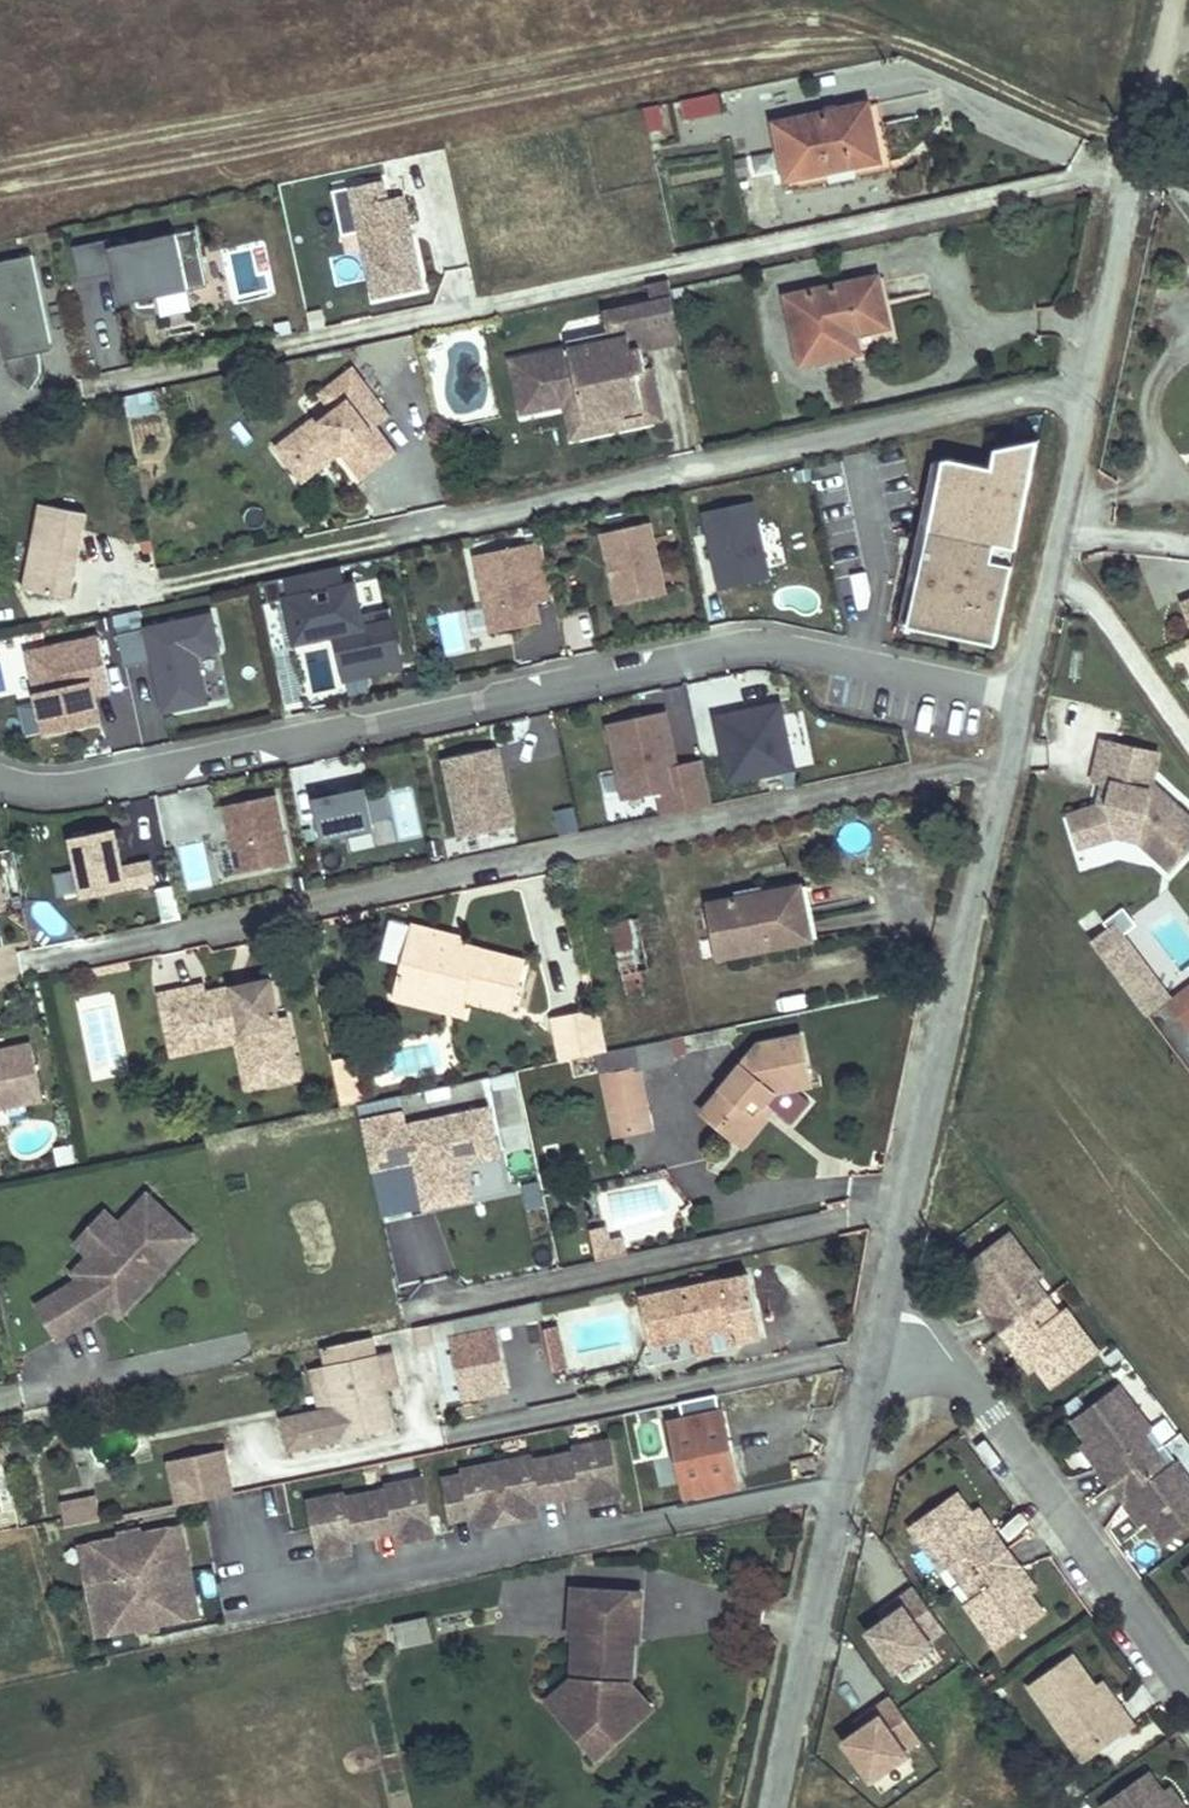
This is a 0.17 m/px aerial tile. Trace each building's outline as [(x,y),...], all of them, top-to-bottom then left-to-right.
[(683,118),(721,113),(718,93),(680,99),(683,118)] [(886,166),(873,103),(837,110),(824,113),(773,123),(786,186),(886,166)] [(837,110),(835,103),(822,106),(824,113),(837,110)] [(675,139),(672,104),(646,107),(649,141),(675,139)] [(746,161),(736,163),(739,176),(749,174),(746,161)] [(340,241),(357,237),(371,304),(424,293),(404,199),(388,202),(385,184),(330,196),(340,241)] [(80,281),(115,274),(117,273),(115,266),(130,263),(138,301),(209,286),(197,229),(111,247),(109,240),(73,247),(80,281)] [(32,255),(0,262),(0,342),(3,354),(6,353),(10,376),(22,373),(36,383),(38,379),(40,376),(41,373),(41,367),(40,363),(39,353),(37,347),(50,343),(32,255)] [(122,304),(138,301),(130,263),(115,266),(117,273),(115,274),(122,304)] [(895,332),(883,276),(785,296),(801,371),(855,360),(851,341),(861,339),(895,332)] [(683,343),(670,282),(649,286),(653,304),(605,314),(611,341),(512,362),(522,409),(544,404),(546,411),(565,407),(582,403),(586,422),(645,409),(638,375),(647,373),(642,352),(683,343)] [(865,358),(861,339),(851,341),(855,360),(865,358)] [(52,351),(50,343),(37,347),(39,353),(52,351)] [(316,418),(275,449),(293,472),(306,463),(325,458),(337,449),(342,456),(362,482),(399,455),(378,428),(391,417),(354,368),(328,388),(341,406),(332,413),(319,423),(316,418)] [(665,422),(654,371),(647,373),(638,375),(645,409),(586,422),(582,403),(565,407),(573,442),(665,422)] [(36,383),(22,373),(10,376),(31,389),(36,383)] [(328,388),(318,396),(332,413),(341,406),(328,388)] [(546,411),(544,404),(522,409),(523,416),(546,411)] [(1043,440),(1027,443),(1022,468),(1036,471),(1043,440)] [(955,458),(947,460),(916,601),(922,602),(917,627),(998,644),(1015,566),(994,561),(998,545),(1019,550),(1036,471),(1022,468),(1027,443),(1000,449),(996,467),(955,458)] [(325,458),(306,463),(293,472),(303,486),(342,456),(337,449),(325,458)] [(916,601),(947,460),(937,462),(902,623),(917,627),(922,602),(916,601)] [(87,510),(40,501),(24,587),(71,596),(75,574),(68,573),(70,565),(77,566),(87,510)] [(753,502),(699,514),(717,594),(771,582),(753,502)] [(618,604),(665,594),(649,522),(602,532),(618,604)] [(543,541),(476,555),(493,633),(540,623),(536,605),(532,584),(551,580),(543,541)] [(1015,566),(1019,550),(998,545),(994,561),(1015,566)] [(77,566),(70,565),(68,573),(75,574),(77,566)] [(335,634),(344,680),(402,667),(393,620),(364,626),(355,583),(344,586),(340,566),(286,577),(291,597),(286,598),(296,643),(335,634)] [(850,576),(856,608),(871,605),(865,573),(850,576)] [(555,601),(551,580),(532,584),(536,605),(555,601)] [(137,611),(112,616),(115,633),(141,629),(137,611)] [(212,615),(118,635),(125,668),(153,662),(164,713),(208,704),(198,655),(220,650),(212,615)] [(27,652),(45,735),(100,723),(94,695),(111,691),(99,637),(27,652)] [(102,705),(105,753),(139,751),(135,702),(102,705)] [(710,721),(725,790),(796,774),(781,705),(710,721)] [(666,714),(609,726),(626,803),(660,795),(665,818),(713,807),(703,762),(677,767),(666,714)] [(532,807),(562,806),(560,717),(530,718),(532,807)] [(1162,793),(1149,791),(1157,753),(1103,741),(1094,780),(1102,781),(1113,784),(1108,804),(1097,807),(1070,816),(1080,846),(1118,835),(1138,839),(1171,869),(1188,849),(1188,818),(1162,793)] [(497,749),(444,760),(460,838),(513,827),(497,749)] [(1108,804),(1113,784),(1102,781),(1097,807),(1108,804)] [(339,789),(313,794),(323,843),(375,832),(366,789),(340,794),(339,789)] [(290,863),(275,794),(224,805),(239,874),(290,863)] [(559,836),(577,831),(572,809),(553,814),(559,836)] [(123,868),(115,829),(70,838),(82,898),(155,883),(151,862),(123,868)] [(197,883),(191,847),(181,849),(187,885),(197,883)] [(807,884),(791,887),(797,919),(807,917),(811,939),(817,938),(807,884)] [(760,886),(735,891),(736,898),(761,893),(760,886)] [(162,922),(180,918),(173,887),(155,891),(162,922)] [(761,893),(736,898),(709,903),(720,957),(811,939),(807,917),(797,919),(791,887),(761,893)] [(373,918),(371,910),(340,917),(342,925),(373,918)] [(638,917),(605,924),(607,931),(614,929),(625,986),(642,983),(639,971),(648,969),(638,917)] [(1115,923),(1090,941),(1147,1016),(1166,1002),(1171,998),(1115,923)] [(411,924),(401,964),(427,971),(435,938),(463,945),(465,938),(411,924)] [(435,938),(427,971),(401,964),(393,997),(420,1004),(423,989),(467,1000),(513,1012),(526,961),(463,945),(435,938)] [(154,991),(203,983),(198,956),(149,964),(154,991)] [(129,969),(127,962),(86,970),(88,977),(129,969)] [(300,1078),(291,1035),(283,1037),(279,1019),(271,979),(246,984),(247,993),(235,996),(234,987),(205,993),(203,985),(159,994),(170,1048),(214,1039),(211,1022),(239,1016),(250,1068),(265,1065),(269,1085),(300,1078)] [(247,993),(246,984),(234,987),(235,996),(247,993)] [(1166,1002),(1188,1032),(1188,985),(1171,998),(1166,1002)] [(423,989),(420,1004),(464,1015),(467,1000),(423,989)] [(562,1058),(606,1049),(598,1010),(553,1019),(562,1058)] [(172,1055),(236,1042),(246,1090),(269,1085),(265,1065),(250,1068),(239,1016),(211,1022),(214,1039),(170,1048),(172,1055)] [(291,1035),(287,1017),(279,1019),(283,1037),(291,1035)] [(759,1044),(703,1112),(721,1127),(726,1122),(741,1133),(758,1111),(755,1109),(760,1101),(764,1105),(766,1103),(774,1092),(811,1085),(801,1035),(759,1044)] [(687,1052),(683,1036),(669,1039),(673,1055),(687,1052)] [(639,1069),(674,1062),(673,1055),(669,1039),(598,1053),(615,1135),(651,1128),(639,1069)] [(0,1051),(0,1109),(42,1101),(30,1044),(0,1051)] [(355,1075),(352,1058),(333,1062),(337,1079),(355,1075)] [(361,1102),(355,1075),(337,1079),(343,1106),(361,1102)] [(758,1111),(741,1133),(726,1122),(721,1127),(743,1145),(773,1108),(766,1103),(764,1105),(760,1101),(755,1109),(758,1111)] [(472,1195),(464,1160),(497,1153),(487,1107),(404,1125),(401,1112),(361,1121),(372,1168),(415,1158),(422,1157),(424,1164),(418,1173),(426,1206),(472,1195)] [(58,1165),(74,1161),(71,1146),(62,1148),(56,1155),(58,1165)] [(424,1164),(422,1157),(415,1158),(418,1173),(424,1164)] [(118,1232),(97,1255),(89,1256),(73,1274),(79,1279),(37,1305),(58,1338),(91,1318),(86,1310),(102,1300),(109,1307),(118,1316),(135,1298),(135,1290),(156,1267),(164,1267),(192,1237),(147,1194),(118,1224),(118,1232)] [(118,1224),(105,1212),(75,1243),(89,1256),(97,1255),(118,1232),(118,1224)] [(608,1243),(605,1227),(590,1230),(596,1261),(611,1258),(608,1243)] [(1043,1275),(1012,1231),(965,1265),(979,1285),(995,1307),(988,1311),(1002,1330),(1033,1307),(1021,1290),(1035,1281),(1043,1275)] [(628,1254),(625,1240),(608,1243),(611,1258),(628,1254)] [(164,1267),(156,1267),(135,1290),(135,1298),(164,1267)] [(762,1336),(748,1274),(734,1277),(733,1271),(717,1274),(718,1281),(639,1298),(649,1345),(693,1336),(692,1331),(704,1328),(705,1333),(735,1327),(738,1341),(762,1336)] [(1033,1307),(1047,1297),(1035,1281),(1021,1290),(1033,1307)] [(979,1285),(973,1290),(988,1311),(995,1307),(979,1285)] [(1046,1324),(1059,1314),(1047,1297),(1033,1307),(1046,1324)] [(109,1307),(102,1300),(86,1310),(91,1318),(109,1307)] [(542,1319),(539,1303),(491,1313),(494,1329),(542,1319)] [(1036,1364),(1051,1385),(1098,1351),(1067,1308),(1059,1314),(1046,1324),(1033,1307),(1002,1330),(1014,1347),(1021,1343),(1036,1364)] [(506,1388),(494,1329),(491,1313),(432,1325),(436,1341),(453,1337),(465,1396),(506,1388)] [(434,1342),(431,1324),(417,1327),(420,1345),(434,1342)] [(563,1349),(557,1325),(544,1328),(550,1352),(563,1349)] [(376,1356),(372,1337),(322,1347),(327,1367),(335,1408),(320,1411),(282,1419),(289,1450),(392,1428),(383,1390),(376,1356)] [(1014,1347),(1030,1369),(1036,1364),(1021,1343),(1014,1347)] [(567,1368),(563,1349),(550,1352),(554,1371),(567,1368)] [(376,1356),(383,1390),(399,1387),(392,1353),(376,1356)] [(335,1408),(327,1367),(311,1371),(320,1411),(335,1408)] [(1153,1426),(1122,1384),(1075,1419),(1091,1440),(1106,1460),(1100,1465),(1113,1482),(1145,1458),(1132,1442),(1145,1433),(1153,1426)] [(737,1486),(722,1412),(671,1422),(686,1497),(737,1486)] [(1145,1458),(1157,1449),(1145,1433),(1132,1442),(1145,1458)] [(621,1496),(634,1494),(628,1437),(614,1438),(621,1496)] [(621,1498),(609,1440),(573,1447),(574,1452),(533,1460),(532,1455),(461,1470),(461,1475),(442,1478),(449,1513),(469,1509),(478,1515),(480,1527),(509,1521),(538,1515),(535,1503),(540,1495),(561,1491),(581,1487),(588,1492),(591,1504),(621,1498)] [(1091,1440),(1084,1444),(1100,1465),(1106,1460),(1091,1440)] [(223,1449),(168,1460),(177,1505),(232,1493),(223,1449)] [(1169,1466),(1157,1449),(1145,1458),(1157,1475),(1169,1466)] [(1164,1537),(1188,1518),(1188,1473),(1178,1459),(1169,1466),(1157,1475),(1145,1458),(1113,1482),(1127,1501),(1133,1496),(1149,1518),(1164,1537)] [(386,1490),(366,1494),(373,1529),(393,1525),(401,1530),(403,1542),(433,1537),(433,1535),(421,1477),(385,1485),(386,1490)] [(588,1492),(581,1487),(561,1491),(562,1498),(588,1492)] [(561,1491),(540,1495),(535,1503),(562,1498),(561,1491)] [(353,1533),(373,1529),(366,1494),(346,1498),(345,1493),(308,1500),(320,1559),(350,1553),(348,1541),(353,1533)] [(975,1516),(960,1495),(912,1529),(942,1571),(952,1564),(964,1556),(976,1573),(1008,1550),(996,1533),(990,1537),(975,1516)] [(1127,1501),(1143,1522),(1149,1518),(1133,1496),(1127,1501)] [(87,1500),(91,1521),(100,1520),(96,1498),(87,1500)] [(87,1500),(61,1505),(65,1527),(91,1521),(87,1500)] [(478,1515),(469,1509),(449,1513),(450,1521),(478,1515)] [(996,1533),(981,1512),(975,1516),(990,1537),(996,1533)] [(373,1529),(374,1536),(401,1530),(393,1525),(373,1529)] [(190,1571),(181,1526),(169,1528),(178,1573),(190,1571)] [(142,1534),(141,1527),(129,1530),(130,1536),(142,1534)] [(178,1573),(169,1528),(142,1534),(130,1536),(118,1538),(91,1544),(100,1589),(109,1634),(136,1629),(148,1626),(160,1624),(187,1619),(178,1573)] [(374,1536),(373,1529),(353,1533),(348,1541),(374,1536)] [(130,1536),(129,1530),(117,1532),(118,1538),(130,1536)] [(100,1589),(91,1544),(79,1546),(88,1591),(100,1589)] [(966,1605),(995,1645),(1043,1612),(1030,1594),(1015,1572),(1021,1568),(1008,1550),(976,1573),(988,1590),(976,1598),(966,1605)] [(976,1573),(964,1556),(952,1564),(964,1581),(976,1573)] [(1036,1589),(1021,1568),(1015,1572),(1030,1594),(1036,1589)] [(199,1616),(190,1571),(178,1573),(187,1619),(199,1616)] [(988,1590),(976,1573),(964,1581),(976,1598),(988,1590)] [(867,1632),(895,1672),(932,1645),(929,1641),(945,1630),(914,1588),(898,1599),(903,1606),(867,1632)] [(109,1634),(100,1589),(88,1591),(97,1636),(109,1634)] [(549,1700),(580,1737),(599,1720),(606,1728),(620,1717),(627,1725),(641,1712),(626,1694),(626,1683),(630,1679),(633,1640),(638,1640),(641,1593),(573,1589),(570,1636),(576,1636),(573,1679),(549,1700)] [(884,1620),(903,1606),(898,1599),(879,1613),(884,1620)] [(396,1625),(401,1646),(431,1640),(426,1618),(396,1625)] [(161,1630),(160,1624),(148,1626),(149,1632),(161,1630)] [(149,1632),(148,1626),(136,1629),(138,1635),(149,1632)] [(1103,1749),(1136,1725),(1122,1706),(1115,1711),(1096,1685),(1074,1656),(1030,1688),(1072,1745),(1091,1732),(1103,1749)] [(597,1756),(653,1706),(630,1679),(626,1683),(626,1694),(641,1712),(627,1725),(620,1717),(606,1728),(599,1720),(580,1737),(597,1756)] [(1122,1706),(1103,1680),(1096,1685),(1115,1711),(1122,1706)] [(860,1730),(843,1742),(871,1781),(908,1755),(905,1751),(921,1739),(891,1697),(874,1709),(879,1716),(860,1730)] [(860,1730),(879,1716),(874,1709),(855,1722),(860,1730)] [(1072,1745),(1084,1762),(1103,1749),(1091,1732),(1072,1745)] [(1149,1767),(1097,1804),(1100,1807),(1179,1807),(1165,1789),(1149,1767)] [(1186,1806),(1171,1785),(1165,1789),(1179,1807),(1183,1807),(1186,1806)]
